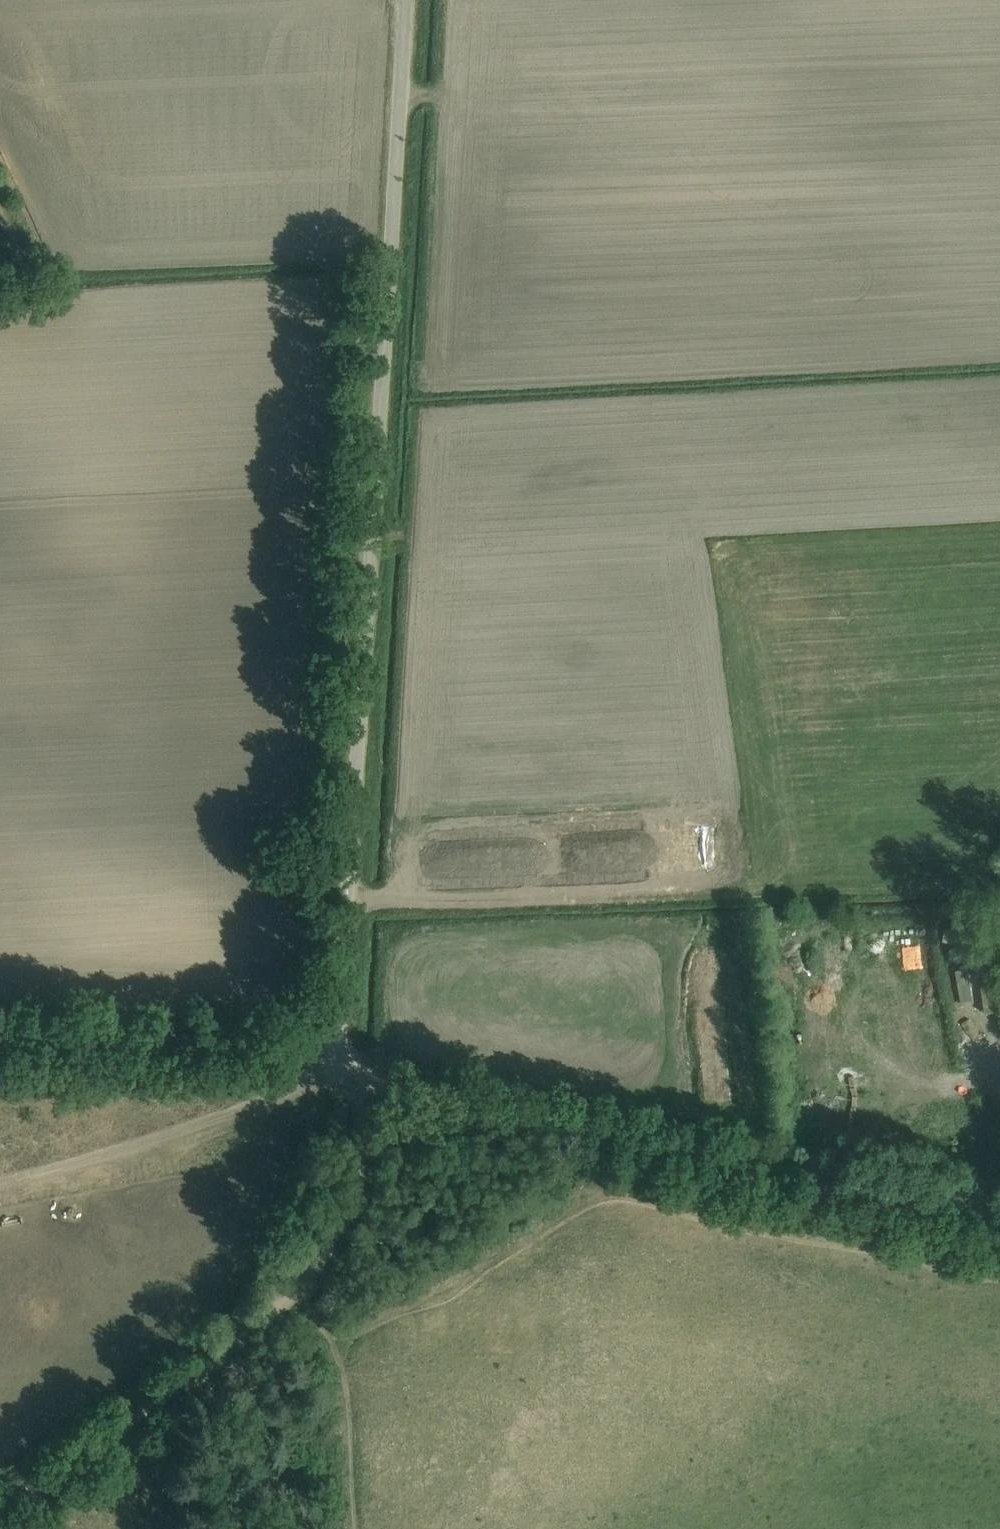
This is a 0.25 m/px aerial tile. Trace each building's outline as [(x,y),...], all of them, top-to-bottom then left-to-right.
[(708,859),(706,834),(683,835),(684,861),(708,859)] [(812,993),(811,982),(794,983),(795,994),(812,993)] [(790,1011),(792,1022),(811,1018),(809,1008),(790,1011)]
